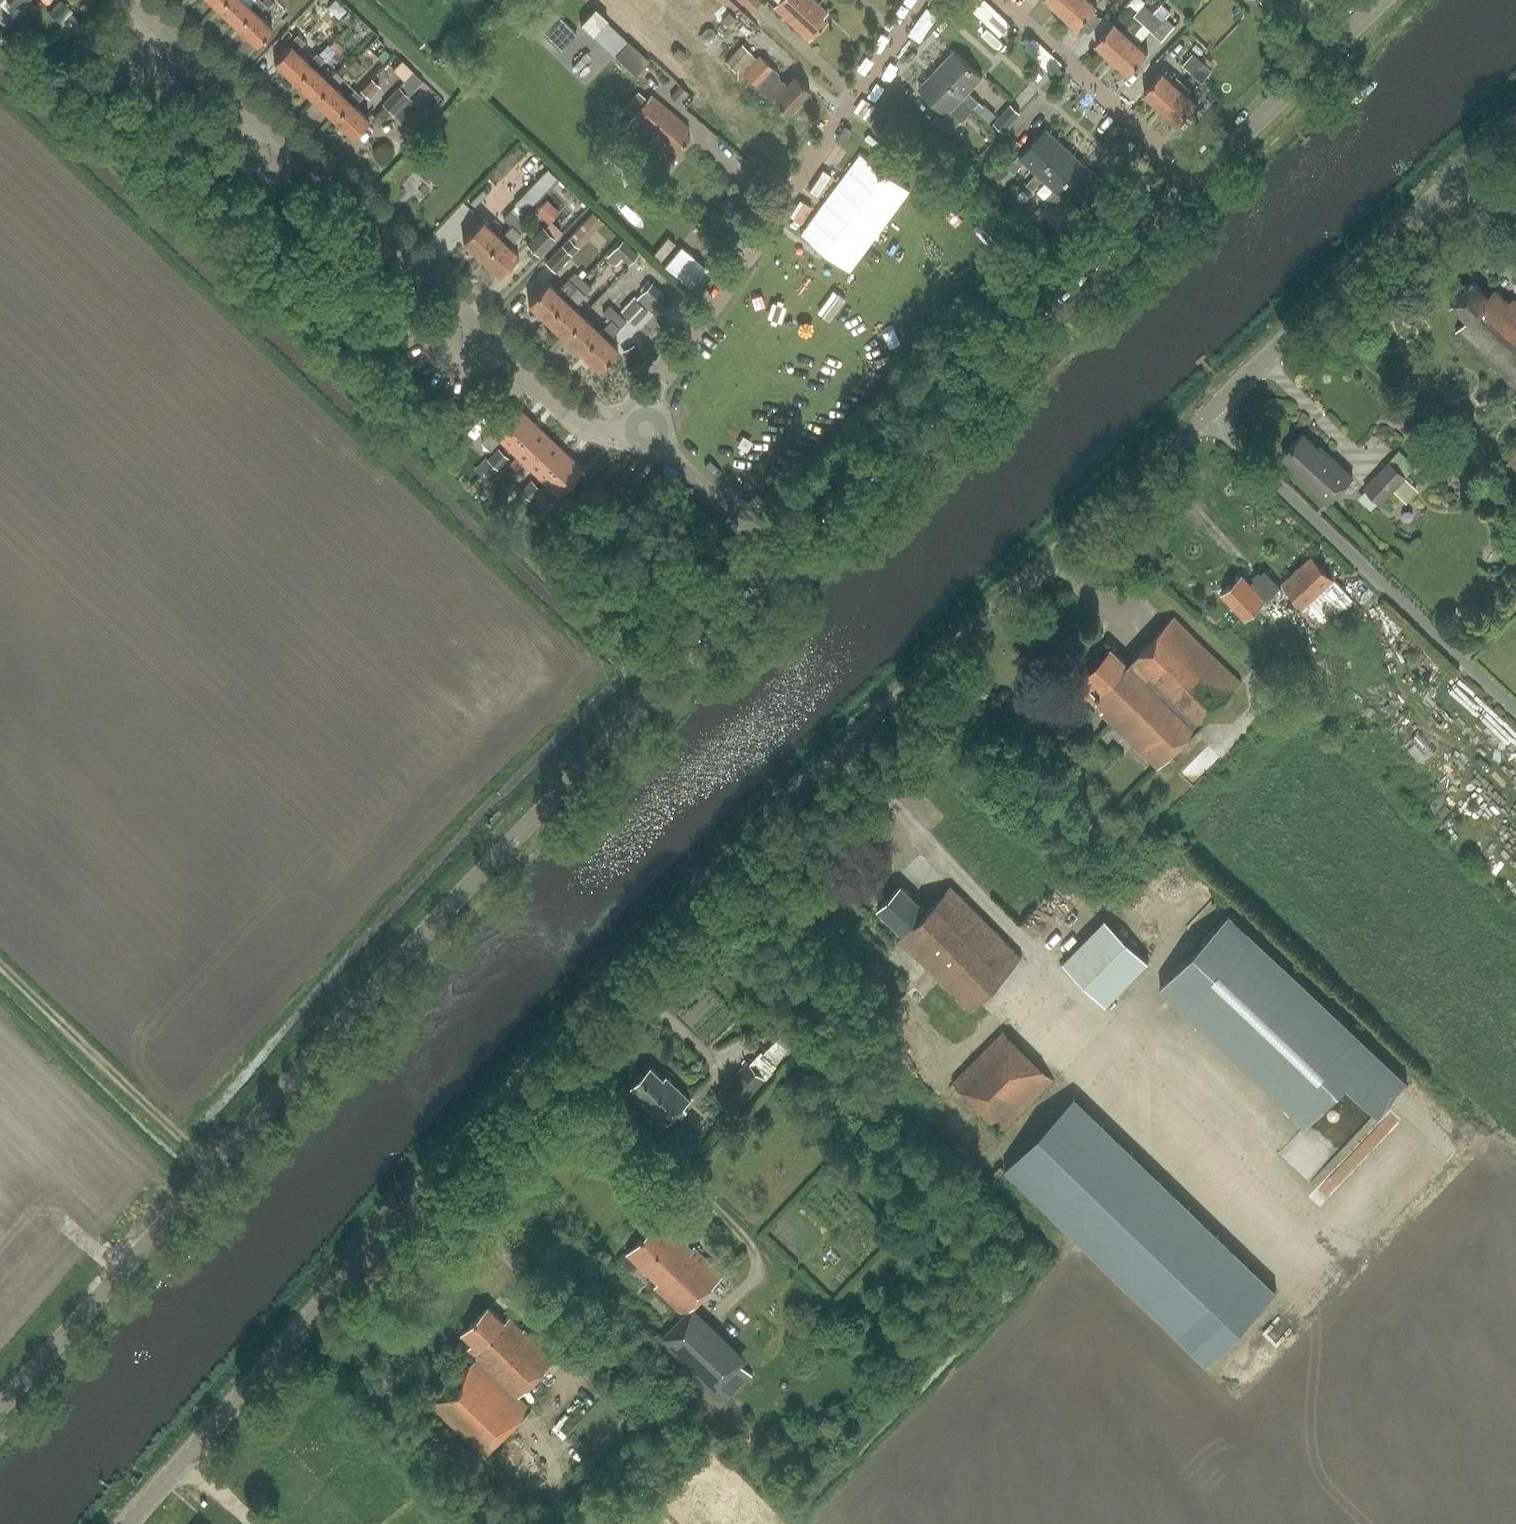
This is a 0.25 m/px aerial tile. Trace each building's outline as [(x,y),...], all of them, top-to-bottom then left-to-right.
[(216,6),(236,25),(252,8),(243,0),(223,0),(216,6)] [(252,8),(236,25),(256,44),(272,27),(257,13),(267,4),(269,6),(275,0),(260,0),(252,8)] [(750,12),(760,2),(758,0),(738,0),(750,12)] [(827,13),(814,0),(780,0),(773,7),(809,41),(827,22),(822,18),(827,13)] [(1072,0),(1050,0),(1062,11),(1072,0)] [(1062,11),(1078,26),(1097,6),(1091,0),(1072,0),(1062,11)] [(1154,14),(1153,13),(1143,5),(1134,15),(1144,24),(1154,14)] [(1163,41),(1174,28),(1165,20),(1170,14),(1161,6),(1154,14),(1144,24),(1135,34),(1113,59),(1129,74),(1148,53),(1138,44),(1142,41),(1151,31),(1163,41)] [(578,33),(562,17),(545,34),(560,50),(578,33)] [(593,33),(616,54),(636,74),(648,62),(628,42),(605,20),(593,33)] [(1115,23),(1096,43),(1113,59),(1135,34),(1128,28),(1125,32),(1115,23)] [(288,45),(273,60),(293,79),(309,62),(295,49),(303,40),(296,34),(287,44),(288,45)] [(62,54),(55,38),(40,44),(47,60),(62,54)] [(318,53),(309,62),(293,79),(313,98),(329,81),(315,69),(333,52),(327,47),(319,55),(318,53)] [(1201,82),(1221,61),(1225,56),(1217,48),(1209,56),(1199,47),(1182,65),(1201,82)] [(954,51),(936,69),(964,96),(962,98),(973,108),(979,102),(968,92),(982,77),(954,51)] [(788,114),(810,90),(794,76),(786,84),(778,77),(778,73),(759,56),(743,73),(788,114)] [(936,69),(918,88),(946,114),(944,116),(955,127),(961,121),(950,110),(962,98),(964,96),(936,69)] [(337,72),(329,81),(313,98),(332,117),(348,100),(335,87),(344,78),(337,72)] [(1163,72),(1144,93),(1161,108),(1183,84),(1176,78),(1173,81),(1163,72)] [(369,99),(380,87),(372,79),(361,91),(369,99)] [(1183,84),(1161,108),(1177,124),(1196,103),(1187,94),(1190,90),(1183,84)] [(688,91),(680,85),(671,95),(678,102),(688,91)] [(403,122),(420,106),(399,86),(383,103),(403,122)] [(357,91),(348,100),(332,117),(352,136),(368,119),(355,106),(363,97),(357,91)] [(639,92),(625,108),(633,115),(629,120),(651,139),(647,142),(669,161),(689,137),(684,132),(688,127),(650,95),(647,99),(639,92)] [(1005,132),(1021,114),(1013,106),(997,124),(1005,132)] [(947,137),(955,129),(941,115),(933,123),(947,137)] [(1019,155),(1008,167),(1026,184),(1036,173),(1039,175),(1065,147),(1046,129),(1021,157),(1019,155)] [(1036,173),(1026,184),(1033,190),(1043,179),(1055,190),(1057,193),(1084,164),(1065,147),(1039,175),(1036,173)] [(1055,190),(1045,201),(1051,207),(1061,196),(1076,210),(1102,181),(1084,164),(1057,193),(1055,190)] [(548,199),(536,210),(548,223),(560,211),(548,199)] [(511,211),(504,218),(512,226),(519,219),(511,211)] [(570,237),(579,246),(602,222),(594,213),(570,237)] [(501,238),(481,258),(498,275),(517,254),(509,247),(528,227),(519,219),(512,226),(501,238)] [(482,221),(463,241),(481,258),(501,238),(482,221)] [(560,232),(554,225),(548,231),(543,226),(527,243),(539,255),(560,232)] [(578,247),(568,237),(545,262),(556,271),(578,247)] [(638,253),(623,239),(608,255),(616,263),(623,256),(629,262),(638,253)] [(695,286),(711,267),(683,244),(666,263),(695,286)] [(584,281),(576,272),(557,292),(547,282),(527,302),(546,320),(578,287),(584,281)] [(584,281),(578,287),(546,320),(563,337),(583,316),(574,308),(593,289),(584,281)] [(1514,299),(1510,303),(1495,289),(1489,296),(1473,281),(1451,304),(1468,320),(1456,332),(1515,387),(1515,300),(1514,299)] [(670,301),(651,282),(635,299),(632,296),(619,310),(634,324),(647,310),(648,312),(654,306),(659,312),(670,301)] [(611,305),(604,313),(611,320),(618,313),(611,305)] [(600,333),(581,353),(598,369),(617,349),(609,341),(628,321),(618,313),(611,320),(599,332),(600,333)] [(583,316),(563,337),(581,353),(600,333),(599,332),(583,316)] [(646,362),(636,344),(622,351),(631,370),(646,362)] [(514,405),(490,431),(506,446),(530,421),(514,405)] [(530,421),(506,446),(523,462),(547,437),(530,421)] [(1328,502),(1352,477),(1321,447),(1318,450),(1303,435),(1284,456),(1299,470),(1297,472),(1328,502)] [(547,437),(523,462),(540,478),(564,453),(547,437)] [(496,447),(485,458),(490,463),(501,452),(496,447)] [(506,457),(501,452),(490,463),(495,468),(506,457)] [(1398,452),(1364,491),(1382,507),(1394,494),(1407,506),(1419,492),(1405,480),(1416,468),(1398,452)] [(564,453),(540,478),(557,494),(581,469),(564,453)] [(530,479),(519,489),(524,495),(535,484),(530,479)] [(540,489),(535,484),(524,495),(529,500),(540,489)] [(1344,591),(1330,575),(1332,574),(1314,555),(1284,583),(1302,602),(1314,616),(1344,591)] [(1242,575),(1221,594),(1246,620),(1269,598),(1280,588),(1265,572),(1251,585),(1242,575)] [(1158,768),(1241,682),(1174,617),(1128,664),(1112,648),(1077,684),(1104,710),(1102,713),(1158,768)] [(1404,748),(1425,770),(1447,748),(1426,727),(1404,748)] [(901,885),(878,908),(904,934),(899,938),(931,970),(907,994),(946,1033),(1022,957),(951,887),(927,911),(901,885)] [(1407,1080),(1230,912),(1160,986),(1306,1124),(1348,1079),(1380,1109),(1407,1080)] [(1104,920),(1062,963),(1106,1005),(1147,962),(1104,920)] [(1004,1029),(953,1081),(1004,1131),(1055,1079),(1004,1029)] [(779,1065),(765,1052),(763,1050),(750,1063),(748,1062),(716,1095),(734,1112),(779,1065)] [(667,1124),(691,1100),(667,1076),(664,1079),(652,1067),(633,1086),(652,1104),(649,1107),(667,1124)] [(1278,1289),(1075,1095),(1004,1168),(1207,1363),(1278,1289)] [(658,1223),(628,1253),(659,1283),(655,1287),(684,1315),(655,1344),(721,1407),(752,1375),(688,1313),(724,1276),(700,1253),(699,1253),(695,1248),(694,1249),(678,1234),(673,1238),(658,1223)] [(519,1397),(557,1358),(533,1334),(531,1336),(524,1330),(524,1331),(510,1317),(505,1322),(489,1307),(463,1334),(473,1344),(468,1349),(477,1358),(432,1403),(486,1456),(532,1410),(519,1397)]
